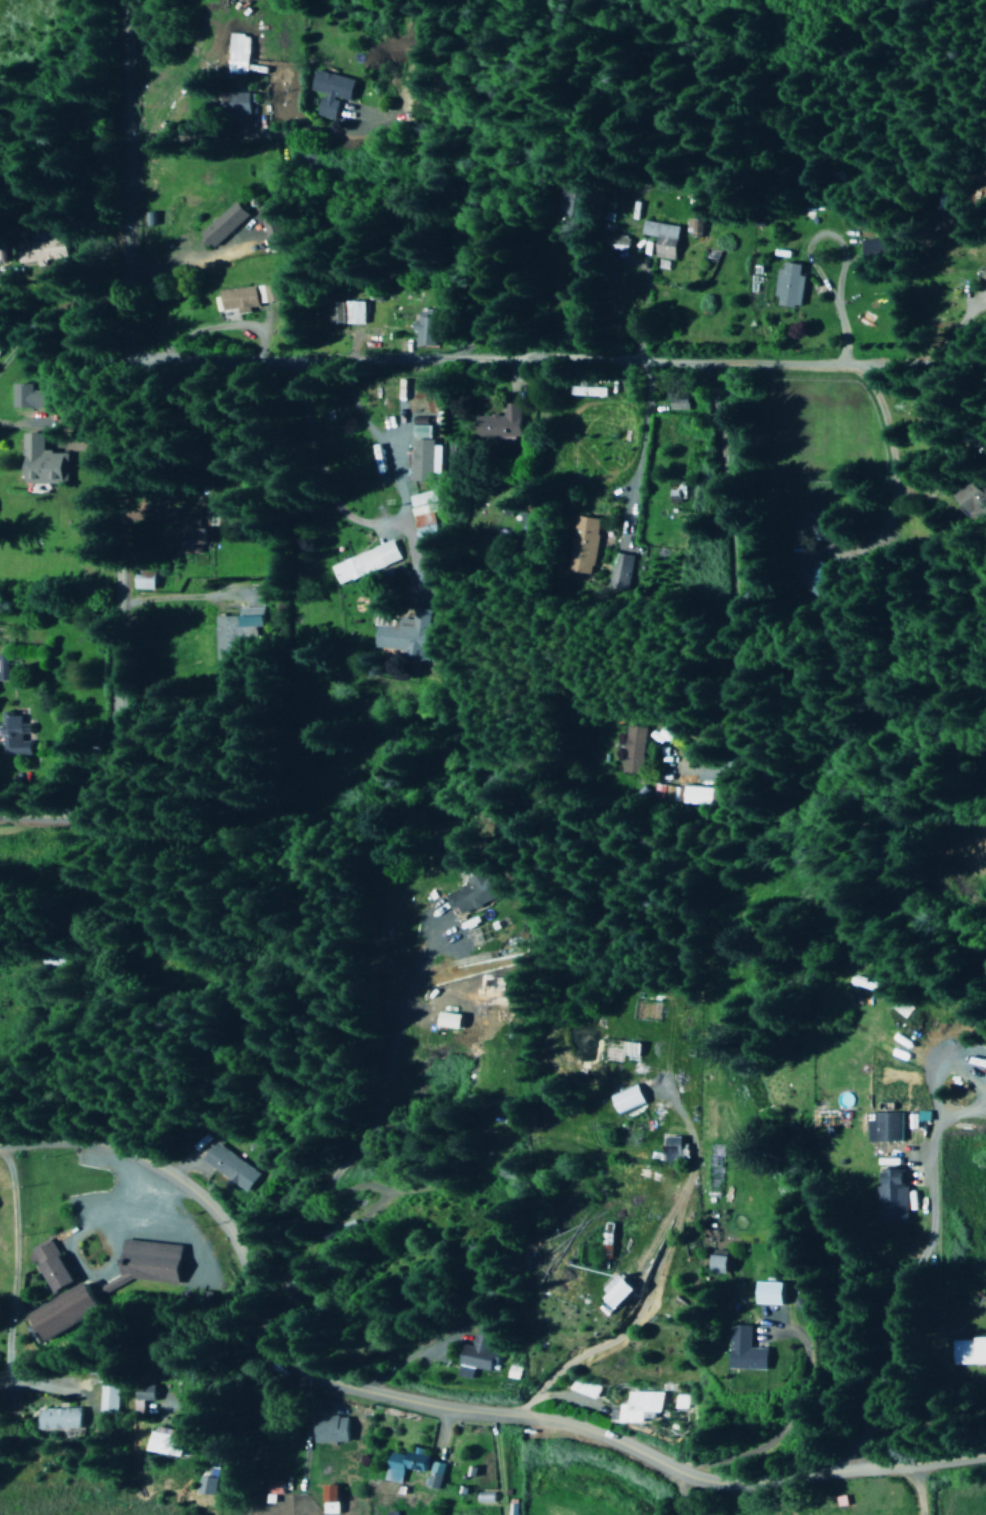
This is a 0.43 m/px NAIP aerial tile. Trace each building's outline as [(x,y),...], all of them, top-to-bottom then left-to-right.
[(248,35),(229,34),(228,74),(247,74),(248,35)] [(314,116),(334,120),(338,99),(351,102),(355,80),(314,71),(309,92),(319,94),(314,116)] [(224,114),(251,114),(250,93),(223,93),(224,114)] [(583,190),(565,189),(563,221),(581,222),(583,190)] [(198,237),(210,250),(248,215),(236,201),(198,237)] [(260,205),(262,243),(285,242),(283,204),(260,205)] [(703,220),(687,218),(685,237),(700,238),(703,220)] [(640,235),(656,238),(653,258),(673,261),(678,226),(642,221),(640,235)] [(857,239),(860,260),(887,257),(885,236),(857,239)] [(25,242),(25,249),(18,250),(20,264),(36,261),(36,262),(65,258),(62,237),(25,242)] [(625,237),(604,237),(603,251),(624,251),(625,237)] [(771,297),(777,298),(775,304),(800,308),(805,276),(800,276),(802,265),(784,262),(783,270),(776,269),(771,297)] [(217,291),(219,312),(236,310),(236,309),(283,304),(281,284),(217,291)] [(364,302),(345,301),(345,324),(364,324),(364,302)] [(413,344),(431,348),(439,314),(421,309),(413,344)] [(34,384),(16,383),(15,408),(52,409),(52,391),(34,390),(34,384)] [(606,388),(572,387),(572,396),(606,397),(606,388)] [(669,410),(690,411),(691,393),(670,392),(669,410)] [(518,403),(501,403),(501,416),(468,416),(468,432),(475,432),(475,442),(518,442),(518,403)] [(428,426),(411,426),(411,482),(430,483),(431,440),(428,439),(428,426)] [(45,434),(27,433),(27,483),(66,484),(66,453),(45,452),(45,434)] [(670,500),(685,500),(684,488),(670,488),(670,500)] [(407,496),(419,555),(439,550),(431,512),(438,511),(433,490),(407,496)] [(499,512),(507,518),(518,500),(510,495),(499,512)] [(174,509),(175,555),(198,554),(198,544),(208,543),(208,529),(197,529),(197,508),(174,509)] [(598,519),(574,516),(567,572),(591,575),(598,519)] [(329,565),(337,585),(401,560),(393,540),(329,565)] [(632,555),(612,553),(608,592),(628,594),(632,555)] [(155,573),(136,572),(135,590),(154,591),(155,573)] [(239,628),(262,627),(261,608),(239,608),(239,628)] [(374,648),(400,650),(400,659),(434,661),(436,634),(425,633),(427,610),(401,608),(400,620),(385,619),(386,614),(376,613),(374,648)] [(234,617),(214,618),(216,661),(235,661),(234,617)] [(1,712),(1,754),(30,754),(30,721),(17,721),(17,712),(1,712)] [(636,774),(636,764),(642,765),(644,727),(623,726),(622,774),(636,774)] [(659,778),(670,779),(670,757),(659,757),(659,778)] [(708,805),(708,787),(678,786),(677,804),(708,805)] [(496,900),(483,870),(459,881),(461,887),(445,895),(451,909),(457,906),(461,915),(496,900)] [(460,1031),(463,1016),(441,1013),(439,1027),(460,1031)] [(618,1114),(645,1103),(638,1085),(611,1097),(618,1114)] [(901,1142),(901,1114),(866,1113),(866,1142),(901,1142)] [(664,1162),(683,1163),(683,1138),(665,1138),(664,1162)] [(216,1140),(259,1167),(248,1184),(205,1157),(216,1140)] [(876,1186),(875,1224),(905,1224),(906,1171),(881,1170),(880,1186),(876,1186)] [(185,1247),(124,1240),(119,1278),(180,1285),(185,1247)] [(55,1295),(75,1284),(53,1241),(26,1255),(32,1265),(38,1262),(55,1295)] [(732,1255),(715,1254),(714,1273),(731,1273),(732,1255)] [(624,1307),(641,1289),(624,1272),(607,1290),(624,1307)] [(789,1304),(790,1282),(763,1281),(762,1303),(789,1304)] [(31,1312),(45,1340),(103,1311),(89,1283),(31,1312)] [(455,1376),(471,1379),(473,1369),(491,1373),(495,1352),(489,1351),(493,1331),(473,1327),(470,1347),(462,1345),(455,1376)] [(735,1331),(755,1331),(756,1354),(776,1354),(776,1373),(735,1373),(735,1331)] [(954,1338),(954,1365),(985,1364),(985,1338),(954,1338)] [(517,1380),(519,1366),(507,1365),(505,1378),(517,1380)] [(104,1410),(123,1411),(123,1377),(105,1377),(104,1410)] [(161,1385),(140,1384),(140,1411),(149,1412),(149,1400),(160,1400),(161,1385)] [(641,1422),(641,1413),(659,1413),(659,1393),(625,1393),(625,1408),(608,1408),(608,1422),(641,1422)] [(682,1409),(682,1396),(672,1396),(672,1409),(682,1409)] [(46,1428),(87,1427),(87,1407),(46,1408),(46,1428)] [(347,1442),(347,1416),(314,1417),(315,1443),(347,1442)] [(158,1451),(196,1455),(198,1437),(186,1436),(187,1430),(160,1427),(158,1451)] [(446,1462),(422,1458),(423,1448),(411,1446),(410,1456),(391,1453),(386,1481),(403,1484),(405,1468),(428,1472),(426,1486),(441,1489),(446,1462)] [(216,1477),(198,1476),(197,1494),(215,1495),(216,1477)] [(264,1504),(272,1504),(272,1495),(280,1494),(280,1481),(263,1481),(264,1504)] [(324,1514),(339,1514),(338,1484),(323,1485),(324,1514)]
